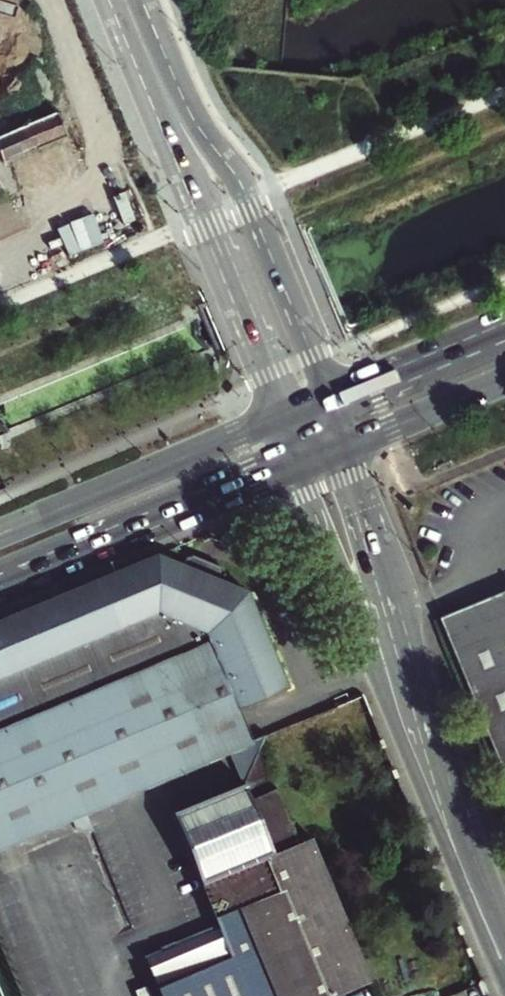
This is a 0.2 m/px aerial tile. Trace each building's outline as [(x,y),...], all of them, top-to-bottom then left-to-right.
[(17,156),(68,136),(58,113),(0,136),(0,150),(4,161),(17,156)] [(160,552),(6,616),(0,619),(0,839),(84,806),(86,811),(253,744),(252,741),(238,709),(255,703),(192,553),(187,555),(184,563),(160,552)] [(224,565),(213,560),(211,564),(203,560),(205,556),(195,552),(192,553),(255,703),(288,689),(247,591),(222,580),(226,572),(224,565)] [(442,621),(504,772),(504,595),(442,621)] [(366,985),(306,840),(301,842),(261,748),(245,785),(176,813),(222,925),(146,958),(161,995),(340,995),(366,985)] [(86,811),(84,806),(0,839),(0,846),(86,811)]
